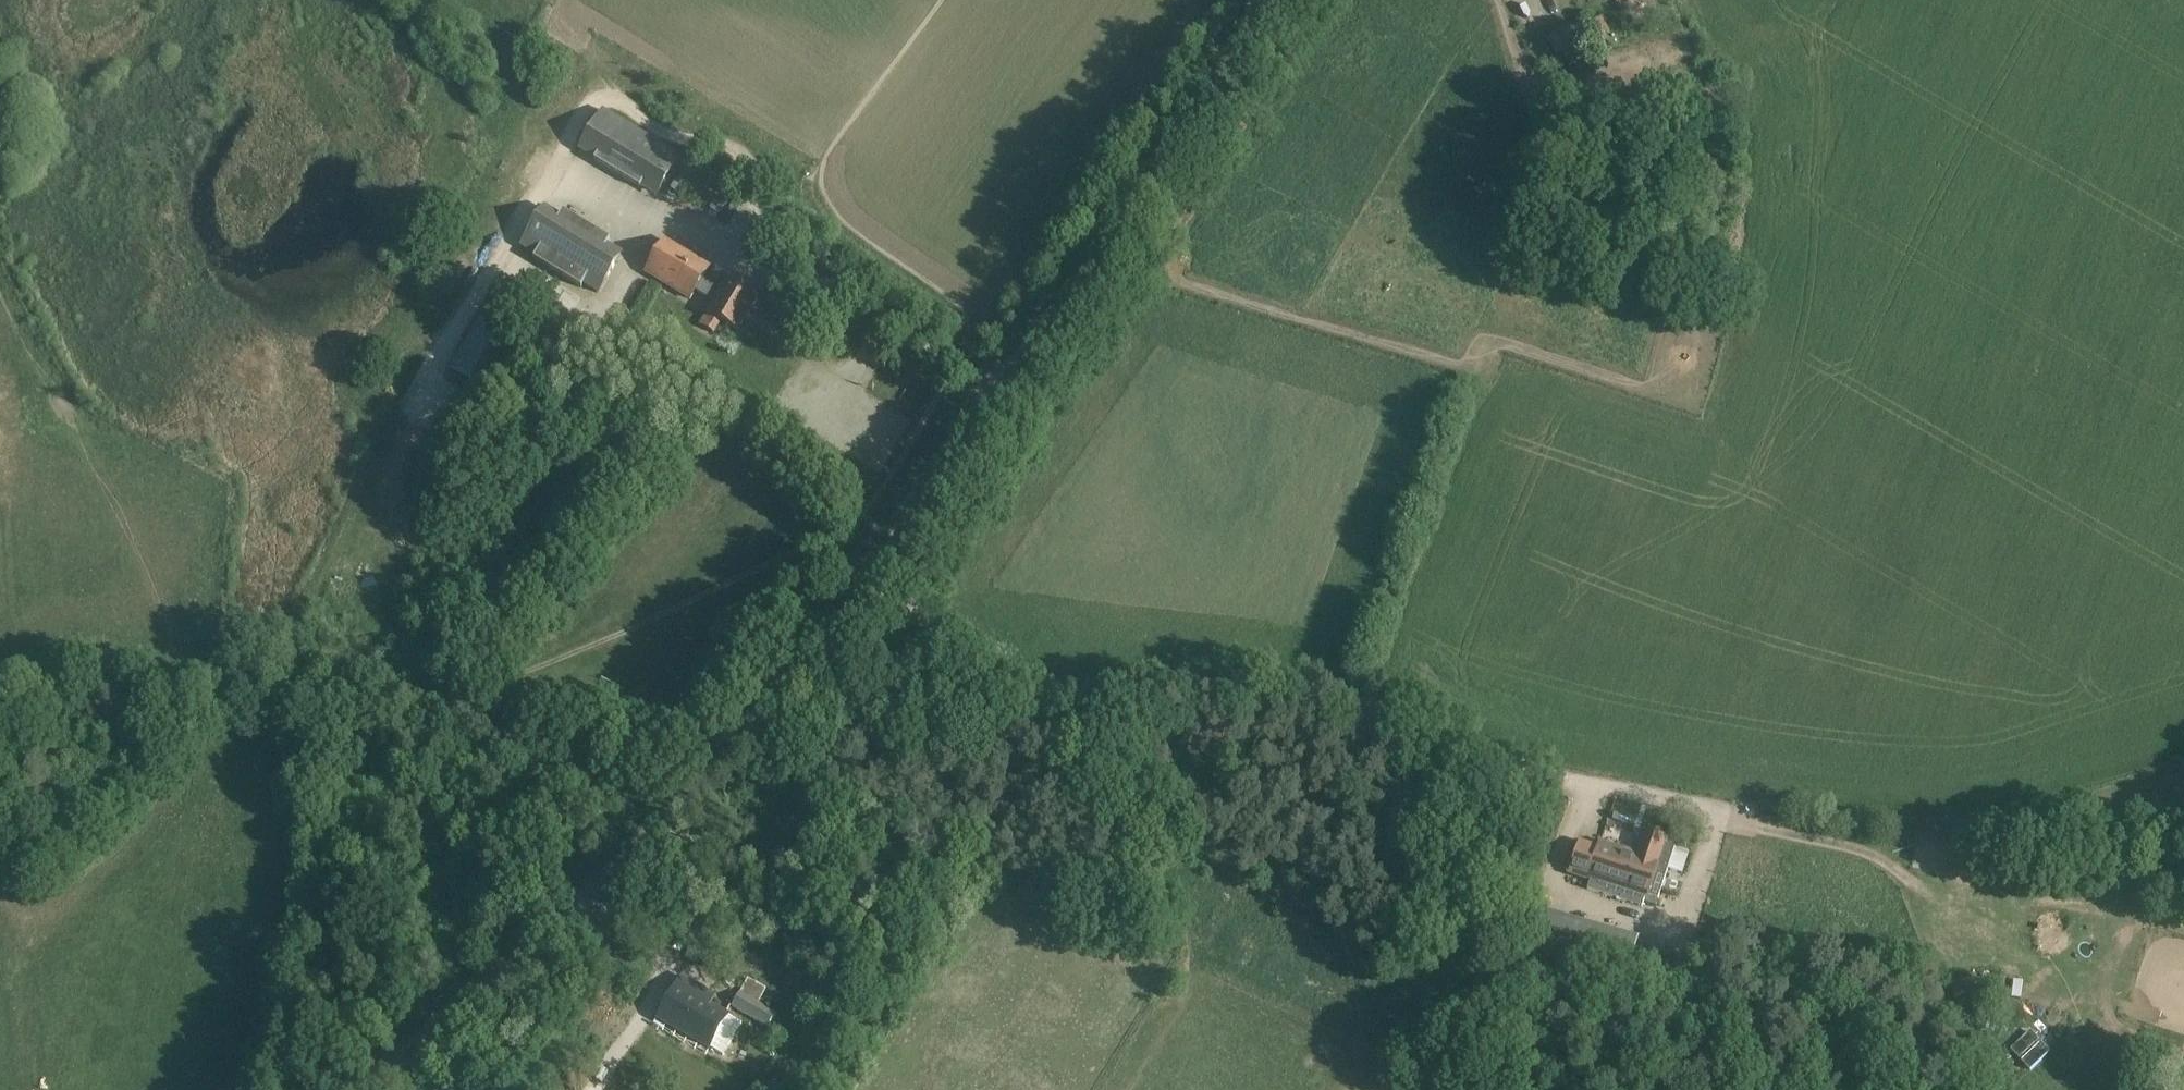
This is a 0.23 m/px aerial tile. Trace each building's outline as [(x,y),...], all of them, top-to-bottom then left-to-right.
[(1570,51),(1599,38),(1592,23),(1563,36),(1570,51)] [(595,161),(615,174),(641,189),(643,185),(659,194),(681,158),(604,111),(582,148),(597,157),(595,161)] [(1584,158),(1584,145),(1564,145),(1564,158),(1584,158)] [(563,213),(558,220),(544,211),(522,248),(536,257),(534,260),(581,289),(583,285),(599,294),(620,258),(606,249),(610,241),(563,213)] [(647,274),(692,301),(697,292),(717,303),(711,313),(707,312),(700,325),(716,334),(722,322),(739,333),(761,298),(732,280),(724,292),(704,280),(711,268),(666,241),(647,274)] [(482,321),(445,366),(466,383),(503,338),(482,321)] [(971,352),(976,356),(981,349),(976,345),(971,352)] [(1762,805),(1761,814),(1770,815),(1771,806),(1762,805)] [(1666,840),(1644,833),(1637,857),(1600,845),(1599,849),(1580,843),(1570,873),(1590,880),(1587,890),(1641,909),(1645,898),(1646,899),(1647,897),(1657,901),(1675,849),(1664,846),(1666,840)] [(1521,955),(1627,986),(1640,940),(1534,910),(1521,955)] [(725,1057),(744,1021),(751,1009),(735,1001),(725,1020),(695,1003),(702,990),(683,979),(660,1020),(710,1049),(725,1057)] [(2025,992),(2019,1004),(2044,1015),(2049,1003),(2025,992)] [(2055,1009),(2041,1032),(2054,1040),(2068,1017),(2055,1009)]
